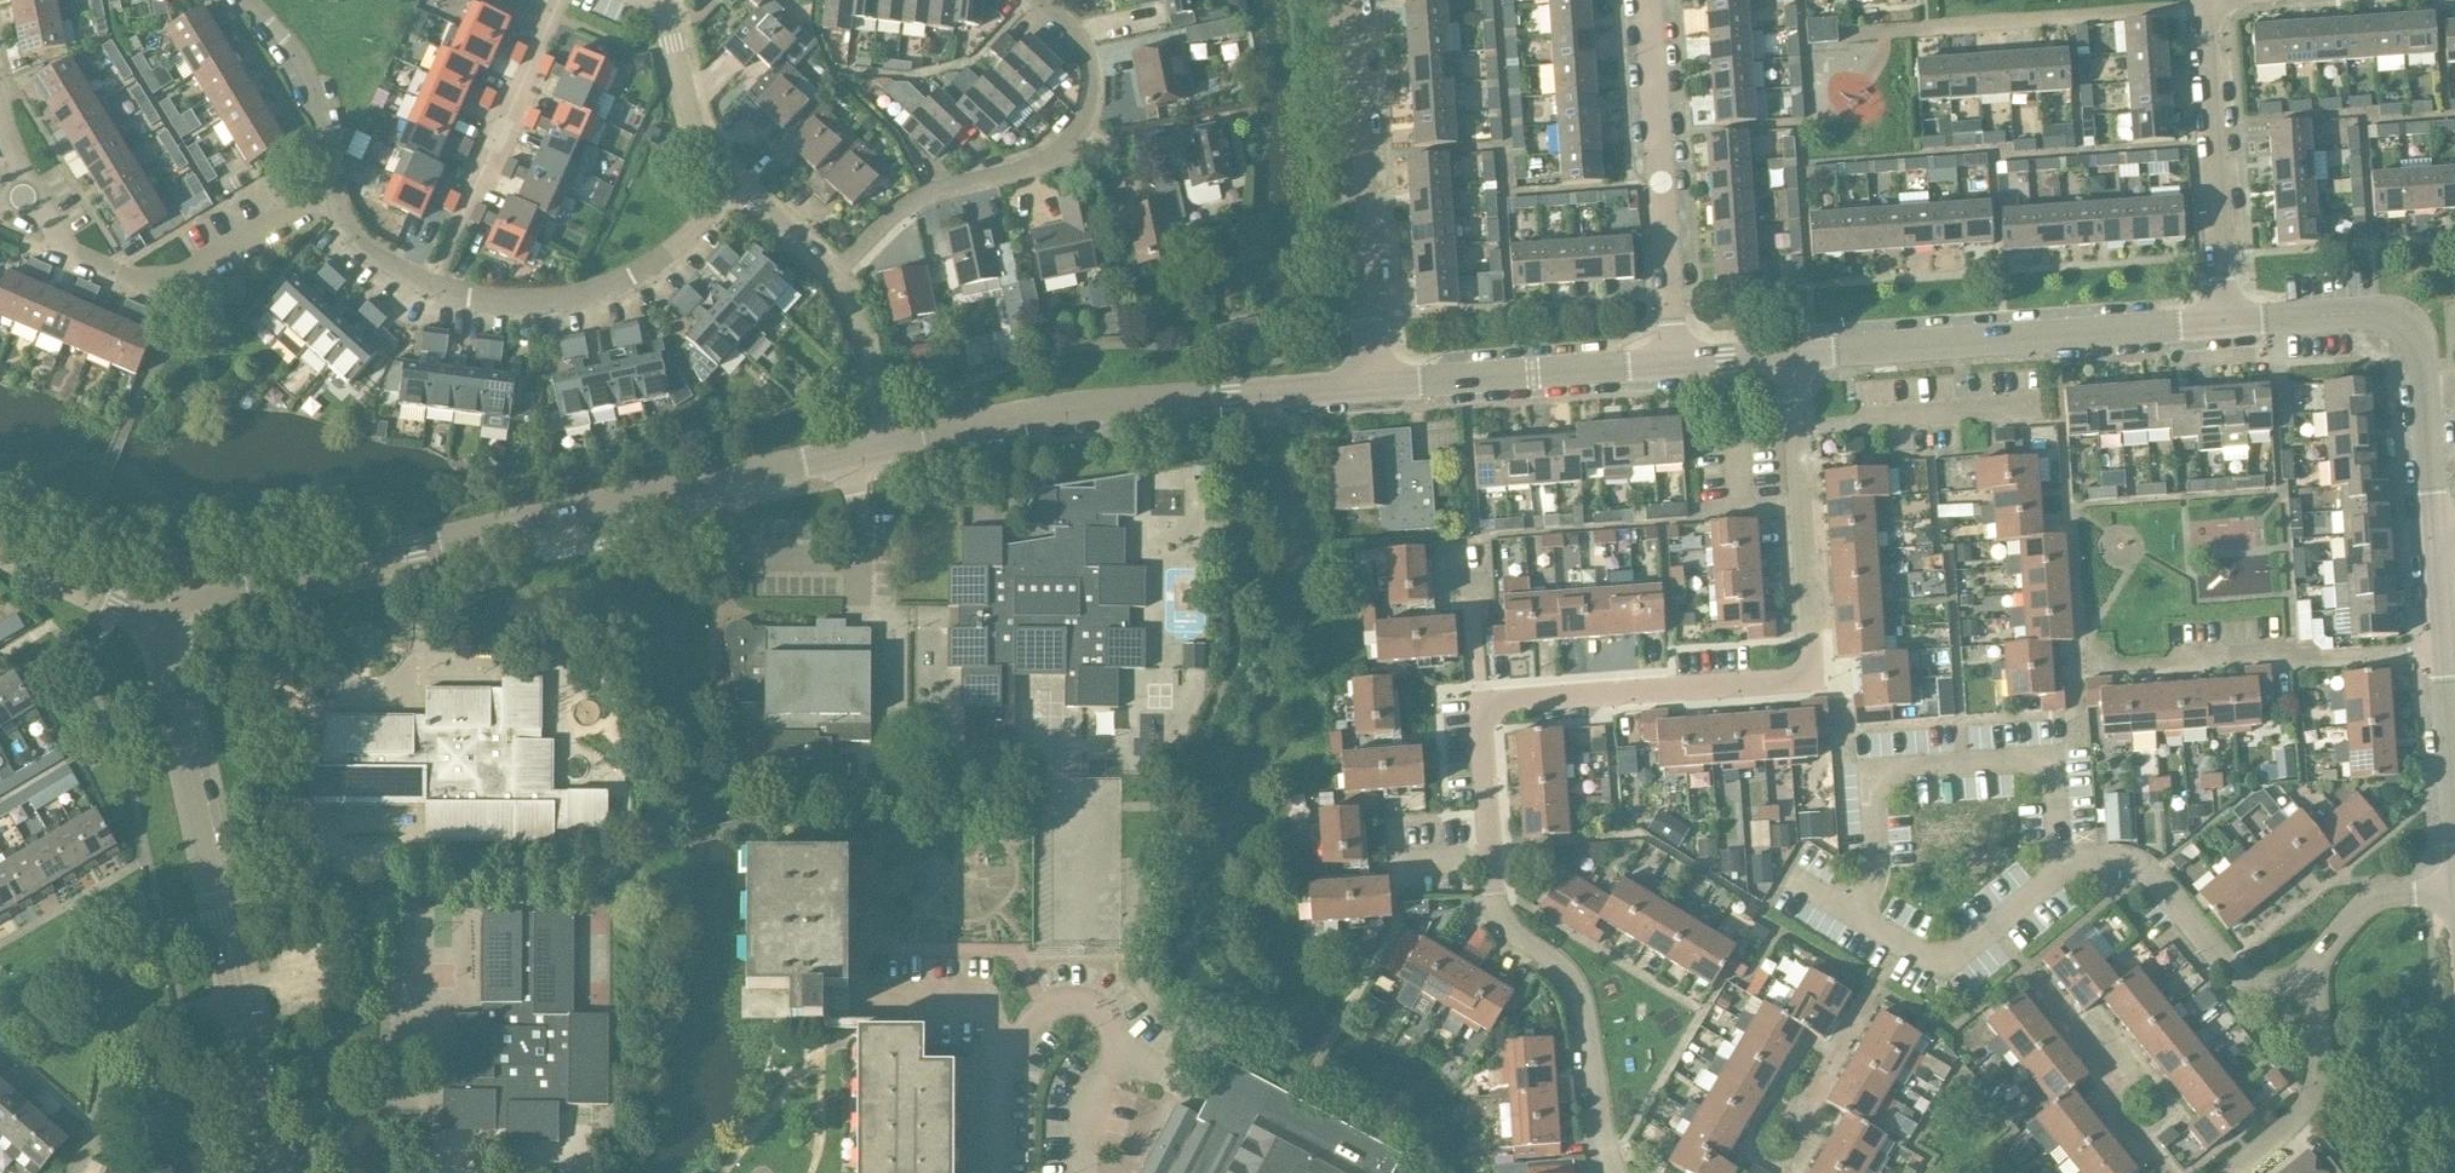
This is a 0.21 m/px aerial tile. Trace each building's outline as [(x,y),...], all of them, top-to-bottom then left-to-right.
[(61,21),(56,0),(34,0),(13,5),(18,30),(61,21)] [(105,12),(102,0),(91,0),(94,14),(105,12)] [(770,69),(771,70),(782,58),(783,59),(797,43),(782,29),(792,18),(773,0),(767,0),(759,9),(758,8),(722,47),(745,68),(756,56),(770,69)] [(758,8),(759,9),(767,0),(749,0),(758,8)] [(852,18),(851,18),(853,0),(827,0),(824,30),(850,33),(852,18)] [(851,18),(852,18),(877,21),(880,0),(853,0),(851,18)] [(877,21),(902,24),(905,0),(880,0),(877,21)] [(931,0),(905,0),(902,24),(928,27),(931,0)] [(955,24),(954,24),(957,0),(931,0),(928,27),(954,30),(955,24)] [(954,24),(955,24),(980,27),(983,0),(957,0),(954,24)] [(1141,5),(1166,0),(1169,17),(1200,11),(1198,0),(1140,0),(1141,5)] [(1448,24),(1446,0),(1405,0),(1407,27),(1448,24)] [(1492,0),(1481,0),(1482,21),(1494,21),(1492,0)] [(1709,35),(1749,32),(1747,2),(1707,5),(1709,35)] [(512,20),(474,3),(462,28),(500,46),(498,51),(512,58),(517,47),(502,41),(512,20)] [(1552,36),(1591,33),(1589,3),(1550,6),(1552,36)] [(1246,4),(1229,7),(1231,14),(1247,11),(1246,4)] [(1219,5),(1207,7),(1209,18),(1222,15),(1219,5)] [(1798,28),(1796,6),(1784,7),(1786,29),(1798,28)] [(181,54),(218,31),(204,8),(166,31),(181,54)] [(1502,9),(1504,31),(1515,30),(1514,8),(1502,9)] [(109,32),(105,12),(94,14),(98,34),(109,32)] [(2404,17),(2407,57),(2438,54),(2435,15),(2404,17)] [(2374,20),(2377,59),(2407,57),(2404,17),(2374,20)] [(1837,19),(1808,21),(1810,46),(1839,44),(1837,19)] [(2347,61),(2377,59),(2374,20),(2344,22),(2347,61)] [(66,48),(61,21),(18,30),(23,57),(66,48)] [(2128,54),(2167,51),(2165,21),(2125,24),(2128,54)] [(2314,24),(2317,64),(2347,61),(2344,22),(2314,24)] [(1212,24),(1186,29),(1189,45),(1215,39),(1212,24)] [(1409,57),(1450,54),(1448,24),(1407,27),(1409,57)] [(2284,26),(2287,66),(2317,64),(2314,24),(2284,26)] [(2444,25),(2447,64),(2454,64),(2454,24),(2444,25)] [(2075,27),(2077,49),(2088,48),(2087,26),(2075,27)] [(2256,68),(2287,66),(2284,26),(2253,29),(2256,68)] [(462,28),(452,52),(451,53),(480,66),(480,67),(489,71),(498,51),(500,46),(462,28)] [(812,51),(818,44),(811,28),(800,40),(812,51)] [(1496,51),(1495,29),(1483,30),(1485,52),(1496,51)] [(194,76),(232,53),(218,31),(181,54),(194,76)] [(1711,65),(1752,62),(1749,32),(1709,35),(1711,65)] [(1005,33),(997,41),(1044,86),(1062,67),(1030,36),(1020,47),(1005,33)] [(1554,65),(1594,62),(1591,33),(1552,36),(1554,65)] [(1800,58),(1798,36),(1786,37),(1788,59),(1800,58)] [(134,53),(142,48),(136,37),(127,42),(134,53)] [(1504,38),(1506,61),(1517,60),(1516,38),(1504,38)] [(114,64),(123,58),(112,41),(103,47),(114,64)] [(1024,102),(1023,102),(1026,105),(1044,86),(997,41),(990,49),(1005,63),(995,73),(994,74),(1024,102)] [(519,44),(517,47),(512,58),(511,61),(520,65),(528,48),(519,44)] [(1180,45),(1134,55),(1145,107),(1191,97),(1180,45)] [(443,49),(431,74),(469,91),(467,96),(481,103),(486,93),(471,86),(480,67),(480,66),(451,53),(452,52),(443,49)] [(577,50),(568,70),(565,75),(603,92),(614,67),(577,50)] [(2130,84),(2169,81),(2167,51),(2128,54),(2130,84)] [(858,52),(857,66),(871,68),(873,54),(858,52)] [(2069,52),(2038,54),(2041,94),(2072,92),(2069,52)] [(208,98),(246,75),(232,53),(194,76),(208,98)] [(132,60),(143,77),(152,71),(141,54),(132,60)] [(1411,87),(1452,84),(1450,54),(1409,57),(1411,87)] [(2008,56),(2011,96),(2041,94),(2038,54),(2008,56)] [(546,56),(538,73),(547,77),(548,74),(553,63),(555,60),(546,56)] [(647,56),(635,60),(638,72),(651,69),(647,56)] [(1978,58),(1981,98),(2011,96),(2008,56),(1978,58)] [(2077,57),(2078,79),(2090,78),(2089,56),(2077,57)] [(134,76),(123,58),(114,64),(125,81),(134,76)] [(769,117),(783,130),(783,131),(809,104),(795,90),(805,79),(783,59),(782,58),(771,70),(770,69),(734,108),(757,129),(769,117)] [(1496,58),(1485,59),(1487,82),(1498,81),(1496,58)] [(1948,60),(1951,100),(1981,98),(1978,58),(1948,60)] [(48,105),(85,82),(71,59),(33,82),(48,105)] [(1951,100),(1948,60),(1917,62),(1920,102),(1951,100)] [(897,71),(898,63),(888,62),(884,65),(883,70),(897,71)] [(1557,95),(1596,92),(1594,62),(1554,65),(1557,95)] [(1714,95),(1754,91),(1752,62),(1711,65),(1714,95)] [(548,74),(563,80),(554,101),(563,105),(563,104),(592,117),(592,116),(603,92),(565,75),(568,70),(553,63),(548,74)] [(906,72),(911,71),(911,65),(898,63),(897,71),(906,72)] [(1802,88),(1800,66),(1788,67),(1790,89),(1802,88)] [(1506,68),(1508,91),(1520,90),(1518,67),(1506,68)] [(994,74),(995,73),(992,71),(982,82),(967,68),(959,76),(1006,120),(1023,102),(1024,102),(994,74)] [(152,71),(143,77),(153,94),(163,89),(152,71)] [(957,73),(943,76),(952,84),(959,76),(957,73)] [(431,74),(420,99),(458,116),(467,96),(469,91),(431,74)] [(222,121),(259,98),(246,75),(208,98),(222,121)] [(967,98),(957,108),(957,109),(970,122),(988,140),(1006,120),(959,76),(952,84),(967,98)] [(882,79),(877,84),(886,92),(893,84),(889,80),(882,79)] [(2132,114),(2172,111),(2169,81),(2130,84),(2132,114)] [(48,105),(61,127),(99,104),(85,82),(48,105)] [(957,109),(957,108),(939,91),(928,102),(913,88),(894,83),(893,84),(953,141),(970,122),(957,109)] [(953,141),(893,84),(886,92),(913,118),(903,129),(935,160),(953,141)] [(1413,117),(1454,114),(1452,84),(1411,87),(1413,117)] [(142,109),(151,103),(140,86),(131,92),(142,109)] [(2079,87),(2080,109),(2092,108),(2091,86),(2079,87)] [(488,89),(486,93),(481,103),(480,107),(489,111),(497,93),(488,89)] [(1499,89),(1487,90),(1489,111),(1500,110),(1499,89)] [(1756,122),(1754,91),(1714,95),(1716,125),(1756,122)] [(1559,125),(1598,122),(1596,92),(1557,95),(1559,125)] [(1803,96),(1791,97),(1792,119),(1804,118),(1803,96)] [(1509,98),(1510,120),(1522,119),(1521,113),(1520,100),(1520,97),(1509,98)] [(2348,98),(2349,110),(2372,108),(2371,97),(2348,98)] [(236,143),(273,120),(259,98),(222,121),(236,143)] [(837,120),(814,99),(814,98),(809,104),(783,131),(783,130),(766,148),(789,170),(801,157),(815,171),(816,171),(842,144),(841,144),(827,131),(837,120)] [(160,105),(170,122),(180,116),(169,99),(160,105)] [(420,99),(409,123),(447,140),(444,146),(459,152),(464,142),(449,135),(458,116),(420,99)] [(1530,99),(1520,100),(1521,113),(1531,112),(1530,99)] [(2319,100),(2319,112),(2342,111),(2341,99),(2319,100)] [(2288,103),(2289,115),(2311,113),(2310,101),(2288,103)] [(2409,104),(2409,115),(2432,114),(2431,102),(2409,104)] [(162,122),(151,103),(142,109),(153,127),(162,122)] [(75,150),(113,127),(99,104),(61,127),(75,150)] [(590,146),(601,120),(592,116),(592,117),(563,104),(563,105),(552,129),(590,146)] [(2257,106),(2258,117),(2282,115),(2281,104),(2257,106)] [(2379,106),(2379,118),(2402,116),(2401,104),(2379,106)] [(524,126),(533,131),(535,127),(540,117),(541,113),(532,109),(524,126)] [(2174,142),(2172,111),(2132,114),(2134,145),(2174,142)] [(1457,145),(1454,114),(1413,117),(1416,148),(1457,145)] [(180,116),(170,122),(181,139),(190,133),(180,116)] [(878,124),(870,116),(861,126),(869,133),(878,124)] [(2083,139),(2095,138),(2094,116),(2082,117),(2083,139)] [(535,127),(549,134),(541,153),(578,170),(590,146),(552,129),(554,123),(540,117),(535,127)] [(1501,118),(1489,119),(1491,142),(1503,141),(1501,118)] [(287,143),(273,120),(236,143),(250,166),(287,143)] [(2436,134),(2454,133),(2454,121),(2435,122),(2436,134)] [(1561,155),(1600,152),(1598,122),(1559,125),(1561,155)] [(2273,156),(2312,153),(2310,122),(2271,125),(2273,156)] [(409,123),(398,149),(406,153),(407,152),(436,165),(436,164),(444,146),(447,140),(409,123)] [(2406,125),(2407,136),(2411,136),(2430,135),(2429,123),(2406,125)] [(662,130),(651,125),(644,140),(655,145),(662,130)] [(2042,128),(2044,151),(2074,148),(2072,125),(2042,128)] [(2376,126),(2377,139),(2399,137),(2398,125),(2376,126)] [(1186,182),(1190,199),(1193,203),(1199,205),(1220,201),(1217,182),(1237,178),(1226,126),(1183,134),(1193,181),(1186,182)] [(89,172),(126,149),(113,127),(75,150),(89,172)] [(1511,129),(1513,150),(1524,150),(1523,128),(1511,129)] [(2358,128),(2346,129),(2348,151),(2360,150),(2358,128)] [(169,153),(178,148),(168,131),(159,136),(169,153)] [(1710,166),(1750,163),(1748,132),(1708,135),(1710,166)] [(1982,134),(1984,146),(2005,144),(2004,132),(1982,134)] [(874,155),(852,134),(851,133),(841,144),(842,144),(816,171),(815,171),(804,183),(826,205),(838,192),(853,207),(879,180),(864,166),(874,155)] [(1952,137),(1953,148),(1976,146),(1975,135),(1952,137)] [(2430,135),(2411,136),(2412,146),(2430,144),(2430,135)] [(1921,139),(1922,151),(1945,149),(1944,137),(1921,139)] [(465,138),(464,142),(459,152),(457,156),(467,160),(475,143),(465,138)] [(1795,160),(1794,138),(1782,139),(1783,161),(1795,160)] [(2012,142),(2013,153),(2036,152),(2035,140),(2012,142)] [(188,149),(198,166),(207,160),(197,144),(188,149)] [(189,165),(178,148),(169,153),(180,171),(189,165)] [(140,171),(126,149),(89,172),(103,194),(140,171)] [(2178,150),(2156,152),(2158,164),(2179,161),(2178,150)] [(407,152),(406,153),(396,177),(433,194),(431,199),(446,206),(450,195),(436,189),(445,168),(436,164),(436,165),(407,152)] [(1603,183),(1600,152),(1561,155),(1564,186),(1603,183)] [(2147,152),(2126,154),(2127,166),(2148,164),(2147,152)] [(530,178),(567,195),(578,170),(541,153),(532,173),(530,178)] [(2275,186),(2315,183),(2312,153),(2273,156),(2275,186)] [(1963,156),(1964,168),(1987,166),(1986,155),(1963,156)] [(2117,155),(2096,156),(2097,168),(2117,166),(2117,155)] [(1410,189),(1450,186),(1448,156),(1408,159),(1410,189)] [(1934,159),(1934,170),(1956,169),(1956,157),(1934,159)] [(2088,157),(2066,159),(2066,170),(2088,169),(2088,157)] [(511,180),(513,176),(517,166),(519,162),(510,158),(502,176),(511,180)] [(1513,159),(1515,180),(1526,180),(1525,158),(1513,159)] [(2360,158),(2348,159),(2350,180),(2362,179),(2360,158)] [(1903,160),(1904,172),(1926,170),(1926,159),(1903,160)] [(2058,159),(2035,161),(2036,172),(2058,170),(2058,159)] [(207,160),(198,166),(209,184),(218,178),(207,160)] [(1482,161),(1484,184),(1495,183),(1494,160),(1482,161)] [(1540,160),(1527,161),(1528,170),(1541,169),(1540,160)] [(1872,163),(1873,174),(1897,173),(1896,161),(1872,163)] [(2027,161),(2005,163),(2006,174),(2028,173),(2027,161)] [(1712,196),(1753,193),(1750,163),(1710,166),(1712,196)] [(1844,165),(1845,177),(1868,175),(1867,163),(1844,165)] [(513,176),(527,183),(519,202),(518,203),(547,216),(556,220),(567,195),(530,178),(532,173),(517,166),(513,176)] [(1836,166),(1814,167),(1814,178),(1837,177),(1836,166)] [(1798,190),(1796,168),(1784,168),(1785,191),(1798,190)] [(1146,207),(1127,211),(1139,265),(1180,256),(1172,221),(1186,218),(1179,185),(1153,169),(1145,182),(1157,190),(1146,207)] [(2433,171),(2436,212),(2454,210),(2454,170),(2433,171)] [(117,216),(154,193),(140,171),(103,194),(117,216)] [(2436,212),(2433,171),(2403,173),(2406,214),(2436,212)] [(2406,214),(2403,173),(2372,176),(2375,216),(2406,214)] [(205,193),(206,193),(195,176),(186,181),(196,197),(197,198),(205,193)] [(422,219),(431,199),(433,194),(396,177),(384,202),(422,219)] [(600,182),(597,190),(609,196),(612,188),(600,182)] [(2277,216),(2317,213),(2315,183),(2275,186),(2277,216)] [(1412,219),(1452,216),(1450,186),(1410,189),(1412,219)] [(2362,188),(2351,189),(2352,210),(2364,210),(2362,188)] [(1496,191),(1484,191),(1486,213),(1498,212),(1496,191)] [(1605,204),(1629,202),(1628,191),(1604,192),(1605,204)] [(452,192),(450,195),(446,206),(444,209),(453,213),(461,196),(452,192)] [(168,216),(154,193),(117,216),(131,239),(168,216)] [(196,197),(179,208),(187,222),(213,206),(206,193),(205,193),(197,198),(196,197)] [(1575,206),(1598,204),(1597,193),(1574,194),(1575,206)] [(1714,226),(1755,223),(1753,193),(1712,196),(1714,226)] [(1066,225),(1033,232),(1043,280),(1095,268),(1088,237),(1101,234),(1092,194),(1061,200),(1066,225)] [(1545,208),(1568,207),(1567,195),(1545,197),(1545,208)] [(1516,210),(1538,209),(1537,197),(1515,199),(1516,210)] [(519,202),(510,198),(501,218),(498,223),(536,240),(547,216),(518,203),(519,202)] [(1800,220),(1798,198),(1787,199),(1788,221),(1800,220)] [(2183,200),(2153,202),(2156,241),(2186,239),(2183,200)] [(2123,204),(2126,244),(2156,241),(2153,202),(2123,204)] [(471,221),(480,226),(482,222),(486,212),(488,208),(479,204),(471,221)] [(1991,204),(1961,206),(1964,246),(1994,243),(1991,204)] [(2093,207),(2096,246),(2126,244),(2123,204),(2093,207)] [(1931,208),(1934,248),(1964,246),(1961,206),(1931,208)] [(2063,209),(2066,248),(2096,246),(2093,207),(2063,209)] [(1901,211),(1904,250),(1934,248),(1931,208),(1901,211)] [(1821,209),(1810,210),(1811,217),(1814,257),(1844,254),(1841,215),(1821,217),(1821,209)] [(2033,211),(2036,250),(2066,248),(2063,209),(2033,211)] [(2364,210),(2352,210),(2353,218),(2364,217),(2364,210)] [(1871,213),(1874,252),(1904,250),(1901,211),(1871,213)] [(2036,250),(2033,211),(2002,213),(2005,252),(2036,250)] [(496,229),(487,248),(525,266),(536,240),(498,223),(501,218),(486,212),(482,222),(496,229)] [(1841,215),(1844,254),(1874,252),(1871,213),(1841,215)] [(2319,244),(2317,213),(2277,216),(2280,247),(2319,244)] [(1414,248),(1455,245),(1452,216),(1412,219),(1414,248)] [(2364,217),(2353,218),(2355,241),(2366,240),(2364,217)] [(1498,221),(1487,221),(1488,245),(1500,244),(1498,221)] [(1717,257),(1757,254),(1755,223),(1714,226),(1717,257)] [(989,226),(949,235),(960,287),(1000,278),(1002,288),(1019,284),(1011,247),(994,250),(989,226)] [(386,228),(381,240),(394,246),(400,235),(386,228)] [(1802,250),(1800,228),(1789,229),(1790,251),(1802,250)] [(1631,239),(1601,242),(1604,281),(1634,279),(1631,239)] [(1571,244),(1574,284),(1604,281),(1601,242),(1571,244)] [(723,244),(715,253),(733,269),(737,266),(741,260),(723,244)] [(1541,246),(1544,286),(1574,284),(1571,244),(1541,246)] [(741,260),(737,266),(745,274),(742,277),(774,307),(793,286),(792,284),(775,269),(762,257),(764,254),(755,245),(748,253),(741,260)] [(1416,278),(1457,275),(1455,245),(1414,248),(1416,278)] [(1544,286),(1541,246),(1511,248),(1513,288),(1544,286)] [(1500,251),(1489,251),(1490,273),(1502,273),(1500,251)] [(738,282),(727,294),(724,298),(756,327),(774,307),(742,277),(745,274),(737,266),(733,269),(715,253),(707,262),(724,279),(729,273),(738,282)] [(945,260),(943,253),(925,257),(926,263),(945,260)] [(1759,284),(1757,254),(1717,257),(1719,287),(1759,284)] [(1804,281),(1803,258),(1791,259),(1792,282),(1804,281)] [(37,276),(42,263),(32,259),(26,272),(37,276)] [(267,310),(288,329),(317,297),(321,300),(329,291),(325,288),(341,270),(332,261),(316,279),(321,284),(313,293),(296,278),(267,310)] [(53,268),(42,263),(37,276),(47,281),(53,268)] [(927,267),(884,276),(895,323),(937,314),(927,267)] [(325,288),(329,291),(334,296),(350,278),(341,270),(325,288)] [(33,283),(8,273),(0,292),(0,317),(16,323),(33,283)] [(1459,305),(1457,275),(1416,278),(1418,308),(1459,305)] [(85,297),(90,284),(80,280),(74,293),(85,297)] [(1503,281),(1491,282),(1493,303),(1504,302),(1503,281)] [(16,323),(40,334),(58,294),(33,283),(16,323)] [(1111,283),(1088,289),(1094,312),(1117,307),(1111,283)] [(101,289),(90,284),(85,297),(95,302),(101,289)] [(686,285),(678,294),(696,310),(699,306),(704,301),(686,285)] [(724,298),(727,294),(718,286),(710,293),(720,302),(708,314),(705,318),(737,347),(747,357),(766,336),(756,327),(724,298)] [(40,334),(64,344),(82,304),(58,294),(40,334)] [(704,384),(737,347),(705,318),(708,314),(699,306),(696,310),(678,294),(669,303),(687,319),(692,314),(701,322),(686,339),(688,341),(682,347),(700,381),(704,384)] [(317,297),(288,329),(277,341),(298,359),(308,348),(337,316),(341,319),(349,310),(342,302),(333,312),(321,300),(317,297)] [(337,316),(308,348),(328,366),(358,334),(361,337),(369,328),(366,325),(382,307),(372,298),(357,316),(349,310),(341,319),(337,316)] [(133,318),(138,305),(128,300),(122,313),(133,318)] [(106,314),(82,304),(64,344),(88,354),(106,314)] [(149,309),(138,305),(133,318),(143,322),(149,309)] [(366,325),(369,328),(375,333),(391,315),(382,307),(366,325)] [(1030,334),(1025,311),(1008,314),(1013,338),(1030,334)] [(1108,314),(1100,323),(1100,335),(1122,335),(1117,313),(1108,314)] [(112,365),(130,324),(106,314),(88,354),(112,365)] [(1043,319),(1036,333),(1050,340),(1057,326),(1043,319)] [(638,322),(625,324),(631,348),(636,347),(643,345),(638,322)] [(1235,323),(1215,328),(1218,342),(1239,337),(1235,323)] [(155,335),(130,324),(112,365),(137,375),(155,335)] [(612,364),(607,366),(616,408),(643,402),(634,360),(638,359),(636,347),(631,348),(625,324),(613,327),(618,350),(609,352),(612,364)] [(400,406),(428,409),(433,366),(438,367),(440,355),(434,354),(437,330),(425,328),(422,352),(429,353),(427,365),(405,362),(405,364),(395,363),(386,377),(385,391),(401,393),(400,406)] [(434,354),(440,355),(447,355),(450,331),(437,330),(434,354)] [(584,333),(572,336),(577,360),(582,359),(589,357),(584,333)] [(374,349),(361,337),(358,334),(328,366),(349,385),(378,353),(381,356),(390,347),(382,339),(374,349)] [(482,372),(465,370),(461,369),(455,413),(483,416),(488,373),(493,374),(494,361),(489,361),(492,337),(480,335),(477,359),(484,360),(482,372)] [(592,425),(589,414),(580,371),(584,370),(582,359),(577,360),(572,336),(559,339),(564,362),(572,361),(574,373),(552,377),(560,413),(550,415),(554,434),(592,425)] [(489,361),(494,361),(502,362),(505,338),(492,337),(489,361)] [(942,337),(935,338),(937,349),(943,347),(942,337)] [(634,360),(643,402),(670,396),(676,407),(693,397),(675,366),(664,369),(661,354),(665,353),(663,340),(652,343),(655,355),(638,359),(634,360)] [(937,350),(909,355),(911,366),(939,361),(937,350)] [(607,366),(612,364),(609,352),(598,354),(601,367),(584,370),(580,371),(589,414),(616,408),(607,366)] [(461,369),(465,370),(467,358),(456,356),(455,369),(438,367),(433,366),(428,409),(455,413),(461,369)] [(488,373),(483,416),(511,420),(511,415),(529,418),(531,399),(525,399),(528,378),(520,377),(522,364),(511,363),(510,376),(493,374),(488,373)] [(839,376),(835,382),(837,390),(849,388),(847,375),(839,376)] [(2325,414),(2372,410),(2369,380),(2323,384),(2325,414)] [(2172,440),(2168,383),(2144,385),(2147,432),(2171,430),(2172,440)] [(2197,438),(2194,391),(2170,393),(2169,383),(2168,383),(2172,440),(2197,438)] [(2122,433),(2147,432),(2144,385),(2119,387),(2122,433)] [(2268,386),(2243,388),(2246,434),(2272,432),(2268,386)] [(2278,417),(2292,416),(2290,386),(2276,387),(2278,417)] [(2098,435),(2122,433),(2119,387),(2094,389),(2098,435)] [(2218,390),(2223,450),(2247,449),(2246,434),(2243,388),(2218,390)] [(2098,435),(2094,389),(2065,391),(2068,437),(2098,435)] [(2198,452),(2223,450),(2218,390),(2194,391),(2197,438),(2198,452)] [(2373,435),(2372,410),(2325,414),(2327,438),(2373,435)] [(2293,427),(2292,416),(2278,417),(2279,429),(2293,427)] [(1651,421),(1654,467),(1684,465),(1680,419),(1651,421)] [(1629,469),(1654,467),(1651,421),(1626,423),(1629,469)] [(1630,481),(1629,469),(1626,423),(1601,425),(1605,471),(1606,483),(1630,481)] [(1581,473),(1605,471),(1601,425),(1577,427),(1581,483),(1581,473)] [(1581,483),(1577,427),(1576,427),(1577,436),(1553,438),(1556,484),(1581,483)] [(1354,449),(1330,451),(1334,511),(1379,508),(1381,533),(1436,529),(1432,467),(1413,468),(1410,429),(1352,434),(1354,449)] [(2013,429),(1994,430),(1995,443),(2014,442),(2013,429)] [(2327,438),(2329,463),(2375,459),(2373,435),(2327,438)] [(1532,486),(1556,484),(1553,438),(1528,440),(1532,486)] [(1507,488),(1532,486),(1528,440),(1504,442),(1507,488)] [(1863,440),(1844,441),(1845,454),(1864,453),(1863,440)] [(1477,490),(1507,488),(1504,442),(1474,444),(1477,490)] [(2280,452),(2281,466),(2293,465),(2292,451),(2280,452)] [(2008,488),(2039,486),(2037,457),(2006,460),(2008,488)] [(2331,487),(2387,483),(2377,483),(2375,459),(2329,463),(2331,487)] [(1977,491),(1993,490),(2008,488),(2006,460),(1975,462),(1977,491)] [(2293,465),(2281,466),(2283,481),(2294,480),(2293,465)] [(1208,466),(1195,467),(1195,477),(1208,477),(1208,466)] [(505,467),(487,473),(491,485),(508,479),(505,467)] [(1887,468),(1856,471),(1858,500),(1873,499),(1889,498),(1887,468)] [(1825,473),(1827,502),(1858,500),(1856,471),(1825,473)] [(1063,486),(1047,489),(1043,490),(1040,491),(1037,493),(1035,495),(1033,498),(1031,502),(1030,505),(1030,509),(1030,513),(1031,516),(1033,520),(1035,522),(1037,525),(1040,527),(1043,528),(1047,529),(1049,530),(1054,530),(1055,538),(1019,544),(1019,551),(1002,551),(1003,529),(963,528),(962,567),(949,567),(949,607),(962,607),(961,629),(948,629),(948,669),(962,669),(962,707),(965,707),(965,747),(1015,748),(1015,676),(1065,676),(1065,708),(1118,708),(1119,669),(1146,669),(1146,629),(1127,629),(1127,608),(1146,608),(1146,568),(1125,568),(1126,529),(1118,529),(1118,517),(1135,517),(1135,513),(1134,513),(1134,478),(1135,478),(1135,475),(1093,481),(1093,483),(1094,483),(1094,489),(1062,489),(1062,488),(1063,488),(1063,486)] [(2250,478),(2250,489),(2265,488),(2264,477),(2250,478)] [(2236,490),(2250,489),(2250,478),(2235,479),(2236,490)] [(2187,493),(2201,493),(2200,480),(2186,481),(2187,493)] [(2200,480),(2201,493),(2216,492),(2215,480),(2200,480)] [(2340,487),(2342,511),(2388,508),(2387,483),(2331,487),(2331,488),(2340,487)] [(2151,485),(2152,496),(2166,495),(2165,484),(2151,485)] [(2137,497),(2152,496),(2151,485),(2137,486),(2137,497)] [(2008,488),(1993,490),(1994,506),(1981,507),(1982,516),(2041,512),(2039,486),(2008,488)] [(2116,487),(2102,488),(2102,500),(2117,499),(2116,487)] [(2102,500),(2102,488),(2087,489),(2088,501),(2102,500)] [(1873,499),(1858,500),(1827,502),(1829,528),(1888,523),(1887,514),(1874,515),(1873,499)] [(2288,500),(2289,515),(2301,514),(2300,500),(2288,500)] [(1686,504),(1657,506),(1658,520),(1688,518),(1686,504)] [(1658,520),(1657,506),(1645,507),(1646,521),(1658,520)] [(1953,506),(1938,507),(1939,520),(1954,519),(1953,506)] [(1645,507),(1634,507),(1635,522),(1646,521),(1645,507)] [(2342,511),(2344,536),(2390,532),(2388,508),(2342,511)] [(1622,511),(1608,512),(1608,524),(1623,522),(1622,511)] [(1608,524),(1608,512),(1593,514),(1594,525),(1608,524)] [(1997,542),(2019,541),(2019,540),(2043,538),(2043,537),(2041,512),(1982,516),(1982,526),(1996,525),(1997,542)] [(2301,514),(2289,515),(2290,529),(2302,529),(2301,514)] [(1572,515),(1558,516),(1559,528),(1573,527),(1572,515)] [(1559,528),(1558,516),(1544,517),(1545,529),(1559,528)] [(1509,519),(1510,532),(1524,531),(1522,518),(1509,519)] [(1495,533),(1510,532),(1509,519),(1494,520),(1495,533)] [(1705,534),(1706,551),(1759,547),(1757,520),(1711,523),(1711,534),(1705,534)] [(1831,554),(1877,550),(1876,533),(1889,532),(1888,523),(1829,528),(1831,554)] [(1666,527),(1667,540),(1679,538),(1678,526),(1666,527)] [(1659,528),(1647,529),(1649,544),(1660,543),(1659,528)] [(1917,546),(1932,545),(1931,530),(1916,531),(1917,546)] [(1615,531),(1604,532),(1605,544),(1616,543),(1615,531)] [(1605,544),(1604,532),(1593,533),(1594,545),(1605,544)] [(2344,536),(2346,560),(2392,557),(2390,532),(2344,536)] [(1542,549),(1553,548),(1552,535),(1541,536),(1542,549)] [(1552,535),(1553,548),(1563,548),(1563,535),(1552,535)] [(2019,540),(2019,541),(2020,557),(2007,557),(2008,567),(2067,562),(2065,536),(2043,537),(2043,538),(2019,540)] [(1953,545),(1954,564),(1971,563),(1970,544),(1953,545)] [(1759,547),(1706,551),(1708,567),(1714,567),(1714,576),(1760,573),(1759,547)] [(1424,549),(1386,552),(1389,606),(1428,603),(1424,549)] [(2292,550),(2293,564),(2305,563),(2304,549),(2292,550)] [(1833,580),(1892,575),(1891,566),(1878,567),(1877,550),(1831,554),(1833,580)] [(1943,571),(1942,556),(1923,558),(1924,573),(1943,571)] [(2332,561),(2334,586),(2394,582),(2392,557),(2346,560),(2332,561)] [(2022,575),(2023,592),(2069,588),(2067,562),(2008,567),(2009,576),(2022,575)] [(2305,563),(2293,564),(2294,579),(2306,578),(2305,563)] [(1670,569),(1670,579),(1683,578),(1682,568),(1670,569)] [(1760,573),(1714,576),(1715,586),(1709,586),(1710,603),(1762,599),(1760,573)] [(1835,606),(1881,602),(1879,586),(1893,585),(1892,575),(1833,580),(1835,606)] [(1534,642),(1530,590),(1529,577),(1502,579),(1506,628),(1492,629),(1494,656),(1520,654),(1520,643),(1534,642)] [(1683,578),(1670,579),(1671,590),(1684,589),(1683,578)] [(1651,581),(1634,582),(1638,635),(1665,633),(1661,587),(1652,587),(1651,581)] [(1638,635),(1634,582),(1618,583),(1618,590),(1609,590),(1612,636),(1638,635)] [(2394,582),(2334,586),(2336,611),(2349,610),(2396,606),(2394,582)] [(1612,636),(1609,590),(1599,591),(1599,585),(1582,586),(1586,638),(1612,636)] [(1586,638),(1582,586),(1566,587),(1566,594),(1557,594),(1560,640),(1586,638)] [(2069,588),(2023,592),(2024,609),(2011,609),(2012,619),(2071,615),(2069,588)] [(1547,589),(1530,590),(1534,642),(1560,640),(1557,594),(1547,595),(1547,589)] [(1961,608),(1978,607),(1978,596),(1960,597),(1961,608)] [(1762,599),(1710,603),(1711,619),(1718,619),(1718,629),(1748,627),(1749,640),(1776,639),(1774,613),(1763,613),(1762,599)] [(2297,613),(2311,612),(2310,601),(2296,602),(2297,613)] [(1374,602),(1363,603),(1365,632),(1375,631),(1378,664),(1457,658),(1455,620),(1376,626),(1374,602)] [(1837,632),(1896,627),(1895,618),(1882,619),(1881,602),(1835,606),(1837,632)] [(2396,606),(2349,610),(2352,639),(2398,636),(2396,606)] [(0,614),(0,632),(3,637),(22,626),(11,608),(0,614)] [(2313,642),(2311,612),(2297,613),(2299,643),(2313,642)] [(2025,627),(2026,643),(2027,644),(2050,642),(2050,643),(2073,641),(2071,615),(2012,619),(2012,628),(2025,627)] [(766,629),(766,633),(755,633),(753,629),(751,626),(747,624),(744,622),(740,622),(736,622),(732,624),(729,626),(726,629),(725,633),(724,637),(724,641),(744,722),(766,778),(832,778),(832,743),(871,743),(871,726),(871,630),(845,629),(845,621),(818,621),(818,629),(766,629)] [(1978,638),(1977,622),(1962,623),(1963,639),(1978,638)] [(1839,658),(1861,657),(1861,656),(1884,654),(1883,638),(1896,637),(1896,627),(1837,632),(1839,658)] [(572,639),(547,640),(548,659),(552,659),(565,658),(572,658),(572,639)] [(1187,642),(1187,669),(1203,669),(1203,643),(1187,642)] [(2027,644),(2026,643),(2004,645),(2005,662),(1992,663),(1993,672),(2052,668),(2050,643),(2050,642),(2027,644)] [(1907,652),(1884,654),(1861,656),(1861,657),(1863,682),(1922,678),(1921,669),(1908,670),(1907,652)] [(2245,680),(2231,681),(2235,734),(2251,732),(2251,726),(2261,725),(2259,695),(2273,695),(2271,667),(2245,669),(2245,680)] [(2052,668),(1993,672),(1994,682),(2007,681),(2008,698),(2041,696),(2042,711),(2065,709),(2063,682),(2053,683),(2052,668)] [(2332,702),(2391,698),(2389,671),(2343,675),(2344,692),(2331,693),(2332,702)] [(13,721),(24,714),(29,723),(40,716),(15,673),(3,681),(0,676),(0,699),(13,721)] [(427,715),(325,715),(325,767),(312,767),(312,807),(426,807),(426,842),(557,842),(557,830),(610,830),(610,792),(570,791),(570,792),(554,792),(554,740),(542,740),(543,677),(503,677),(503,688),(427,688),(427,715)] [(1922,678),(1863,682),(1864,697),(1854,697),(1856,724),(1879,723),(1878,708),(1911,706),(1909,688),(1922,687),(1922,678)] [(1391,679),(1353,682),(1356,736),(1395,733),(1391,679)] [(2130,741),(2126,689),(2112,690),(2111,679),(2085,681),(2087,707),(2101,706),(2103,736),(2113,736),(2114,742),(2130,741)] [(2205,683),(2208,729),(2217,728),(2218,735),(2235,734),(2231,681),(2205,683)] [(2205,683),(2179,685),(2182,737),(2199,736),(2199,730),(2208,729),(2205,683)] [(2153,687),(2156,733),(2165,732),(2166,738),(2182,737),(2179,685),(2153,687)] [(2157,751),(2156,733),(2153,687),(2126,689),(2130,741),(2131,753),(2157,751)] [(2391,698),(2332,702),(2332,712),(2345,711),(2347,727),(2393,724),(2391,698)] [(3,727),(7,735),(18,729),(13,721),(0,699),(0,729),(3,727)] [(1802,712),(1787,713),(1791,766),(1808,765),(1807,758),(1817,757),(1816,739),(1830,738),(1829,727),(1827,700),(1811,701),(1801,701),(1802,712)] [(1687,773),(1683,721),(1669,722),(1668,711),(1642,713),(1644,740),(1658,739),(1660,769),(1670,768),(1670,774),(1687,773)] [(1775,767),(1791,766),(1787,713),(1761,715),(1765,761),(1774,761),(1775,767)] [(1755,762),(1765,761),(1761,715),(1735,717),(1739,770),(1756,768),(1755,762)] [(1722,771),(1739,770),(1735,717),(1709,719),(1713,765),(1722,764),(1722,771)] [(1703,766),(1713,765),(1709,719),(1683,721),(1687,773),(1704,772),(1703,766)] [(2335,745),(2335,754),(2395,750),(2393,724),(2347,727),(2348,744),(2335,745)] [(1518,759),(1577,755),(1577,746),(1564,747),(1562,729),(1516,733),(1518,759)] [(1342,733),(1330,733),(1332,762),(1342,762),(1344,794),(1424,788),(1422,750),(1343,756),(1342,733)] [(1630,769),(1636,761),(1635,748),(1619,749),(1620,769),(1630,769)] [(38,762),(43,771),(64,759),(59,749),(38,762)] [(2292,749),(2276,751),(2277,765),(2278,779),(2294,778),(2292,749)] [(2350,780),(2385,777),(2396,777),(2395,750),(2335,754),(2336,764),(2349,763),(2350,780)] [(1578,764),(1577,755),(1518,759),(1520,785),(1566,782),(1565,765),(1578,764)] [(22,784),(43,771),(38,762),(16,775),(22,784)] [(68,765),(46,778),(51,788),(73,775),(68,765)] [(22,784),(16,775),(0,784),(0,797),(22,784)] [(2212,789),(2211,776),(2200,777),(2201,790),(2212,789)] [(2222,776),(2211,776),(2212,789),(2223,788),(2222,776)] [(2385,777),(2386,787),(2397,786),(2396,777),(2385,777)] [(30,800),(51,788),(46,778),(24,791),(30,800)] [(2159,780),(2160,793),(2170,792),(2170,779),(2159,780)] [(2149,794),(2160,793),(2159,780),(2148,781),(2149,794)] [(1522,812),(1581,807),(1581,798),(1568,799),(1566,782),(1520,785),(1522,812)] [(8,813),(30,800),(24,791),(2,804),(8,813)] [(2264,791),(2252,794),(2260,804),(2263,808),(2272,801),(2264,791)] [(1321,805),(1333,804),(1333,793),(1320,794),(1321,805)] [(2336,812),(2365,848),(2387,830),(2358,794),(2336,812)] [(1582,817),(1581,807),(1522,812),(1524,838),(1570,835),(1569,817),(1582,817)] [(1768,808),(1769,823),(1780,822),(1778,807),(1768,808)] [(2131,841),(2129,807),(2105,808),(2107,842),(2131,841)] [(2205,807),(2189,808),(2190,821),(2206,820),(2205,807)] [(1758,824),(1769,823),(1768,808),(1757,809),(1758,824)] [(2187,808),(2169,810),(2171,834),(2188,833),(2187,808)] [(1324,866),(1362,863),(1358,809),(1320,812),(1324,866)] [(94,859),(94,858),(105,852),(109,859),(120,852),(96,811),(84,818),(79,810),(68,816),(73,824),(74,824),(94,859)] [(2314,829),(2315,829),(2301,811),(2287,822),(2279,812),(2272,818),(2309,864),(2329,848),(2314,829)] [(1819,813),(1799,814),(1800,841),(1821,840),(1821,839),(1837,838),(1837,826),(1836,815),(1836,812),(1819,813)] [(2329,848),(2336,857),(2328,864),(2335,872),(2365,848),(2336,812),(2315,829),(2314,829),(2329,848)] [(1658,836),(1676,847),(1688,827),(1670,816),(1658,836)] [(2309,864),(2272,818),(2264,824),(2273,834),(2260,845),(2289,881),(2309,864)] [(72,871),(73,871),(83,865),(88,872),(98,865),(94,858),(94,859),(74,824),(73,824),(62,831),(57,822),(46,829),(51,837),(52,837),(72,871)] [(1790,848),(1788,827),(1773,828),(1774,850),(1790,848)] [(77,878),(73,871),(72,871),(52,837),(51,837),(40,844),(35,835),(25,842),(30,850),(50,884),(51,884),(62,877),(66,884),(77,878)] [(1699,859),(1718,857),(1717,839),(1697,841),(1699,859)] [(2192,843),(2178,854),(2187,864),(2200,853),(2192,843)] [(2269,897),(2289,881),(2260,845),(2247,855),(2239,845),(2231,851),(2269,897)] [(30,850),(19,856),(14,848),(3,855),(8,863),(9,862),(29,897),(40,890),(44,897),(55,891),(51,884),(50,884),(30,850)] [(1740,873),(1739,851),(1720,852),(1721,874),(1740,873)] [(2269,897),(2231,851),(2224,857),(2232,867),(2219,878),(2248,914),(2269,897)] [(849,990),(849,855),(748,854),(747,1015),(790,1015),(790,1020),(844,1020),(844,990),(849,990)] [(2170,860),(2178,871),(2187,864),(2178,854),(2170,860)] [(1770,855),(1752,856),(1754,884),(1772,883),(1770,855)] [(1566,856),(1559,867),(1568,872),(1574,861),(1566,856)] [(7,910),(8,910),(19,903),(23,910),(33,904),(29,897),(9,862),(8,863),(0,868),(0,898),(7,910)] [(1312,924),(1391,918),(1389,880),(1310,886),(1309,863),(1297,863),(1299,892),(1309,892),(1312,924)] [(1564,924),(1588,884),(1568,872),(1559,867),(1556,865),(1550,875),(1558,880),(1540,909),(1564,924)] [(1696,884),(1702,875),(1691,869),(1686,878),(1696,884)] [(1623,879),(1611,898),(1612,898),(1600,919),(1622,932),(1652,881),(1644,877),(1638,888),(1623,879)] [(2227,931),(2248,914),(2219,878),(2198,895),(2227,931)] [(1661,886),(1652,881),(1622,932),(1644,946),(1668,906),(1654,897),(1661,886)] [(1594,929),(1600,919),(1612,898),(1611,898),(1588,884),(1564,924),(1598,944),(1603,935),(1594,929)] [(1,923),(12,916),(8,910),(7,910),(0,898),(0,921),(1,923)] [(444,1131),(507,1131),(507,1142),(560,1143),(560,1105),(609,1105),(609,1015),(574,1015),(575,900),(535,900),(535,913),(483,913),(483,1014),(456,1014),(455,1091),(444,1091),(444,1131)] [(1402,916),(1422,914),(1421,901),(1401,902),(1402,916)] [(1667,959),(1697,908),(1689,903),(1682,915),(1668,906),(1644,946),(1667,959)] [(1759,910),(1750,904),(1743,915),(1752,921),(1759,910)] [(1689,972),(1713,933),(1699,924),(1705,913),(1697,908),(1667,959),(1689,972)] [(1419,997),(1446,952),(1405,928),(1381,967),(1408,983),(1405,988),(1419,997)] [(2051,971),(2068,992),(2103,963),(2078,932),(2071,938),(2079,948),(2072,954),(2066,958),(2058,948),(2043,961),(2051,971)] [(1736,947),(1713,933),(1689,972),(1712,986),(1736,947)] [(2071,938),(2064,943),(2072,954),(2079,948),(2071,938)] [(1459,960),(1446,952),(1419,997),(1434,1005),(1437,1000),(1445,1005),(1477,951),(1467,945),(1459,960)] [(1464,1024),(1491,979),(1478,972),(1487,957),(1477,951),(1445,1005),(1453,1010),(1450,1015),(1464,1024)] [(1742,979),(1748,969),(1732,958),(1725,968),(1742,979)] [(1797,993),(1837,1016),(1850,994),(1827,979),(1834,968),(1817,959),(1797,993)] [(2084,1012),(2102,998),(2101,998),(2120,983),(2119,982),(2103,963),(2068,992),(2084,1012)] [(2137,968),(2119,982),(2120,983),(2101,998),(2102,998),(2118,1018),(2164,981),(2158,973),(2148,982),(2137,968)] [(1759,993),(1768,976),(1759,970),(1749,988),(1759,993)] [(1523,998),(1491,979),(1464,1024),(1479,1032),(1482,1027),(1490,1032),(1505,1008),(1514,1013),(1523,998)] [(2170,988),(2164,981),(2118,1018),(2135,1038),(2170,1009),(2160,996),(2170,988)] [(2207,989),(2193,1000),(2203,1011),(2216,1001),(2207,989)] [(1723,993),(1717,1004),(1727,1009),(1733,999),(1723,993)] [(1804,1028),(1803,1028),(1823,1039),(1837,1016),(1797,993),(1784,1015),(1783,1015),(1804,1028)] [(1993,1052),(2039,1015),(2022,994),(1987,1023),(1998,1037),(1987,1045),(1993,1052)] [(1359,1015),(1374,1024),(1384,1007),(1369,998),(1359,1015)] [(1783,1015),(1784,1015),(1765,1003),(1756,1018),(1744,1011),(1740,1019),(1790,1050),(1803,1028),(1804,1028),(1783,1015)] [(2219,1003),(2213,1008),(2219,1015),(2221,1017),(2227,1012),(2219,1003)] [(2213,1008),(2197,1021),(2203,1029),(2204,1028),(2219,1015),(2213,1008)] [(2181,1022),(2170,1009),(2135,1038),(2151,1059),(2197,1021),(2191,1014),(2181,1022)] [(1868,1035),(1919,1065),(1924,1057),(1912,1050),(1921,1036),(1882,1012),(1868,1035)] [(2056,1035),(2039,1015),(1993,1052),(1999,1059),(2010,1051),(2020,1064),(2056,1035)] [(1777,1072),(1790,1050),(1740,1019),(1735,1028),(1746,1034),(1737,1049),(1777,1072)] [(2203,1029),(2197,1021),(2151,1059),(2168,1079),(2203,1050),(2193,1037),(2203,1029)] [(1503,1069),(1554,1066),(1552,1028),(1534,1030),(1535,1040),(1526,1041),(1506,1042),(1507,1052),(1501,1052),(1503,1069)] [(955,1064),(924,1064),(924,1057),(925,1047),(925,1029),(919,1029),(858,1029),(858,1172),(954,1172),(955,1064)] [(1534,1030),(1525,1030),(1526,1041),(1535,1040),(1534,1030)] [(1914,1073),(1919,1065),(1868,1035),(1854,1057),(1894,1081),(1903,1067),(1914,1073)] [(2021,1085),(2027,1093),(2072,1055),(2056,1035),(2020,1064),(2031,1077),(2021,1085)] [(1692,1044),(1689,1049),(1697,1054),(1700,1049),(1692,1044)] [(1713,1064),(1763,1095),(1777,1072),(1737,1049),(1729,1063),(1718,1056),(1713,1064)] [(2184,1099),(2230,1062),(2224,1054),(2214,1063),(2203,1050),(2168,1079),(2184,1099)] [(1924,1057),(1919,1065),(1932,1073),(1945,1081),(1952,1070),(1926,1055),(1926,1054),(1925,1054),(1924,1057)] [(2043,1092),(2053,1104),(2053,1105),(2072,1090),(2089,1076),(2072,1055),(2027,1093),(2033,1100),(2043,1092)] [(1885,1095),(1894,1081),(1854,1057),(1841,1080),(1892,1110),(1897,1102),(1885,1095)] [(2236,1069),(2230,1062),(2184,1099),(2200,1119),(2201,1119),(2212,1110),(2236,1090),(2226,1077),(2236,1069)] [(1403,1156),(1227,1063),(1198,1119),(1175,1107),(1143,1166),(1156,1172),(1394,1172),(1403,1156)] [(1750,1117),(1763,1095),(1713,1064),(1708,1073),(1719,1079),(1711,1094),(1750,1117)] [(1914,1073),(1913,1074),(1927,1083),(1932,1073),(1919,1065),(1914,1073)] [(1510,1095),(1574,1090),(1573,1079),(1555,1080),(1554,1066),(1503,1069),(1504,1086),(1510,1086),(1510,1095)] [(11,1089),(10,1089),(1,1080),(6,1074),(0,1069),(0,1101),(11,1089)] [(2288,1085),(2275,1069),(2265,1077),(2278,1093),(2288,1085)] [(1847,1114),(1867,1126),(1868,1125),(1876,1112),(1887,1118),(1892,1110),(1841,1080),(1827,1103),(1847,1114)] [(3,1136),(29,1106),(29,1105),(19,1097),(25,1091),(15,1083),(10,1089),(11,1089),(0,1101),(0,1140),(3,1136)] [(1574,1102),(1574,1090),(1510,1095),(1511,1104),(1505,1104),(1506,1121),(1558,1118),(1557,1103),(1574,1102)] [(2053,1105),(2053,1104),(2035,1118),(2046,1132),(2036,1140),(2042,1147),(2088,1110),(2072,1090),(2053,1105)] [(2254,1112),(2236,1090),(2212,1110),(2230,1132),(2254,1112)] [(1737,1140),(1750,1117),(1711,1094),(1702,1108),(1691,1101),(1686,1109),(1737,1140)] [(3,1136),(13,1145),(6,1152),(16,1160),(22,1153),(22,1152),(48,1122),(38,1114),(44,1108),(34,1099),(29,1105),(29,1106),(3,1136)] [(1898,1104),(1893,1111),(1911,1122),(1916,1114),(1898,1104)] [(1723,1162),(1724,1162),(1737,1140),(1686,1109),(1681,1117),(1692,1124),(1684,1138),(1710,1154),(1723,1162)] [(2105,1130),(2088,1110),(2042,1147),(2048,1155),(2058,1146),(2069,1159),(2105,1130)] [(2201,1119),(2200,1119),(2188,1129),(2206,1151),(2230,1132),(2212,1110),(2201,1119)] [(1902,1117),(1892,1111),(1888,1119),(1897,1124),(1902,1117)] [(1833,1136),(1884,1167),(1889,1158),(1878,1152),(1887,1137),(1868,1125),(1867,1126),(1847,1114),(1833,1136)] [(48,1122),(22,1152),(22,1153),(32,1161),(25,1169),(31,1172),(38,1172),(68,1139),(57,1130),(63,1124),(53,1116),(48,1122)] [(1515,1158),(1561,1154),(1558,1118),(1506,1121),(1508,1138),(1513,1138),(1515,1158)] [(2165,1149),(2180,1137),(2171,1127),(2157,1139),(2165,1149)] [(2121,1150),(2105,1130),(2069,1159),(2079,1172),(2078,1172),(2093,1172),(2121,1150)] [(1884,1167),(1833,1136),(1820,1159),(1844,1172),(1865,1172),(1868,1168),(1877,1172),(1880,1172),(1884,1167)] [(1686,1172),(1699,1172),(1710,1154),(1684,1138),(1669,1163),(1686,1172)] [(2025,1141),(2009,1155),(2019,1167),(2036,1154),(2025,1141)] [(2121,1150),(2093,1172),(2136,1172),(2138,1171),(2121,1150)] [(2334,1155),(2319,1167),(2308,1153),(2283,1172),(2349,1172),(2334,1155)] [(1724,1162),(1723,1162),(1710,1154),(1699,1172),(1735,1172),(1737,1170),(1724,1162)] [(1820,1159),(1811,1172),(1844,1172),(1820,1159)]
